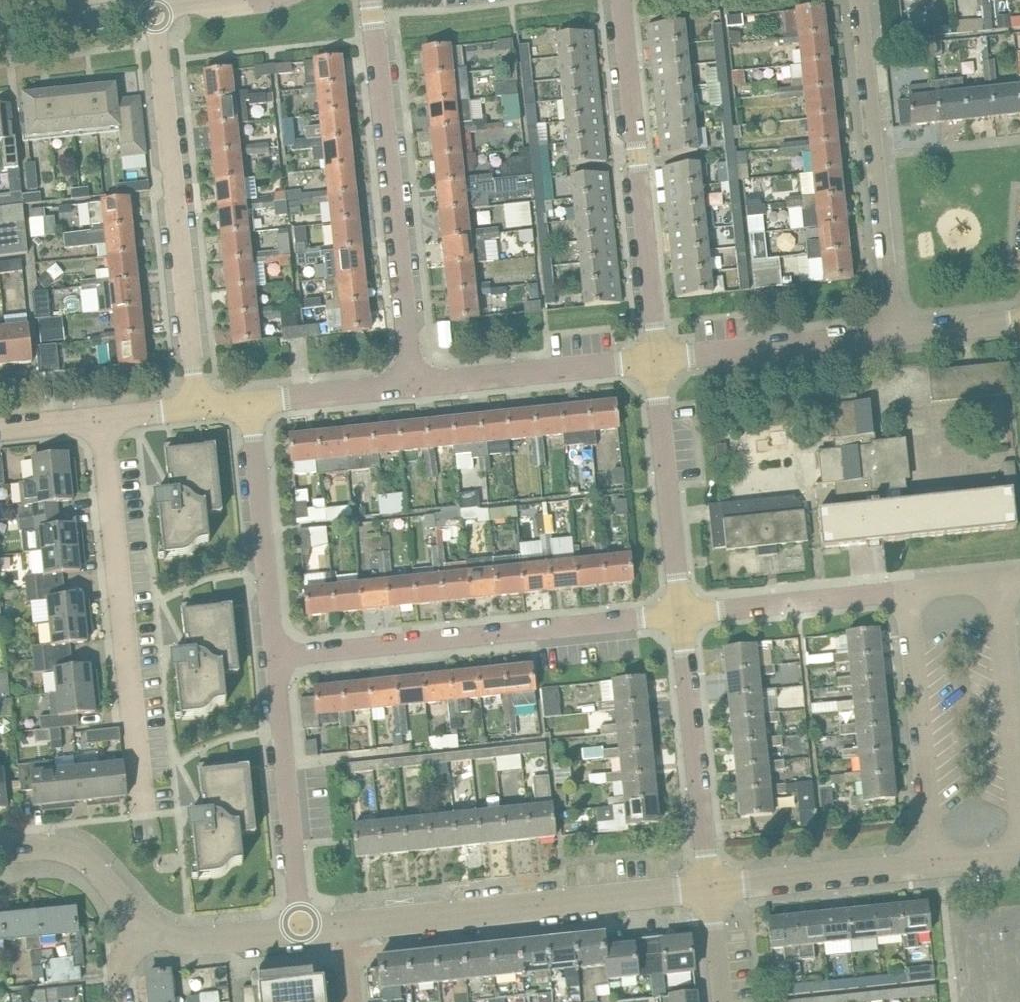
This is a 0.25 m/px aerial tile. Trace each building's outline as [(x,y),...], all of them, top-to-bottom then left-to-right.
[(927,11),(937,10),(936,0),(926,0),(927,11)] [(800,38),(826,35),(823,7),(796,10),(799,32),(800,38)] [(988,7),(983,7),(984,19),(984,32),(992,31),(991,7),(988,7)] [(1009,13),(996,14),(997,30),(1011,28),(1009,13)] [(742,15),(727,17),(728,26),(743,25),(742,15)] [(984,32),(984,19),(958,21),(959,33),(984,32)] [(650,47),(686,43),(684,21),(648,25),(650,47)] [(951,22),(939,23),(940,32),(951,31),(951,22)] [(913,38),(911,23),(902,24),(903,39),(913,38)] [(715,40),(724,39),(722,24),(713,24),(715,40)] [(559,56),(594,53),(592,31),(556,35),(559,56)] [(786,39),(785,39),(787,66),(790,66),(829,62),(826,35),(800,38),(786,39)] [(726,61),(724,39),(715,40),(717,62),(726,61)] [(498,50),(513,49),(512,40),(497,41),(497,42),(498,50)] [(940,41),(927,43),(929,58),(942,56),(940,41)] [(688,65),(686,43),(650,47),(652,68),(688,65)] [(913,44),(903,45),(905,60),(929,58),(927,43),(913,44)] [(520,60),(530,59),(528,44),(518,45),(520,60)] [(452,74),(452,69),(450,46),(423,49),(426,77),(452,74)] [(594,53),(559,56),(561,78),(597,75),(594,53)] [(317,89),(344,86),(341,58),(303,62),(306,85),(317,83),(317,89)] [(530,59),(520,60),(522,82),(532,81),(530,59)] [(726,61),(717,62),(719,83),(729,82),(726,61)] [(829,62),(790,66),(792,88),(805,87),(806,92),(832,90),(829,62)] [(987,78),(996,77),(994,62),(986,63),(987,78)] [(292,72),(290,63),(276,65),(277,74),(292,72)] [(271,75),(270,65),(255,67),(256,76),(271,75)] [(690,86),(688,65),(652,68),(655,90),(690,86)] [(452,74),(426,77),(428,104),(456,101),(453,80),(468,78),(466,68),(452,69),(452,74)] [(233,98),(233,92),(231,69),(204,72),(207,101),(233,98)] [(741,71),(730,73),(731,85),(742,84),(741,71)] [(599,96),(597,75),(561,78),(563,100),(599,96)] [(997,91),(996,77),(987,78),(989,92),(992,92),(997,91)] [(963,80),(941,82),(932,83),(934,98),(938,97),(941,123),(967,120),(965,95),(963,80)] [(501,96),(516,94),(515,81),(494,83),(495,97),(501,96)] [(534,103),(532,81),(522,82),(525,104),(534,103)] [(729,82),(719,83),(722,105),(731,104),(729,82)] [(120,130),(117,100),(115,85),(104,86),(103,83),(97,83),(96,92),(92,92),(96,133),(119,130),(120,130)] [(317,83),(306,85),(302,85),(303,95),(318,94),(320,115),(347,112),(344,86),(317,89),(317,83)] [(96,133),(92,92),(88,93),(85,85),(79,85),(80,89),(69,90),(74,135),(96,133)] [(690,86),(655,90),(657,112),(693,108),(690,86)] [(806,92),(805,87),(792,88),(791,88),(792,98),(806,96),(806,92)] [(51,97),(47,97),(51,138),(74,135),(69,90),(58,91),(58,88),(52,88),(51,97)] [(792,98),(791,88),(777,90),(778,99),(792,98)] [(992,92),(995,117),(1019,114),(1019,104),(1018,89),(997,91),(992,92)] [(51,138),(47,97),(43,97),(40,90),(34,90),(34,93),(23,95),(25,115),(20,116),(23,141),(51,138)] [(247,90),(233,92),(233,98),(207,101),(210,127),(236,124),(234,102),(248,100),(247,90)] [(832,90),(806,92),(806,96),(809,119),(835,116),(832,90)] [(992,92),(989,92),(965,95),(967,120),(995,117),(992,92)] [(269,103),(269,94),(252,96),(253,105),(269,103)] [(518,119),(516,94),(501,96),(503,121),(518,119)] [(599,96),(563,100),(566,122),(601,118),(599,96)] [(938,97),(934,98),(909,100),(909,101),(912,124),(912,126),(941,123),(938,97)] [(120,130),(119,130),(121,157),(145,154),(139,98),(117,100),(120,130)] [(469,100),(456,101),(428,104),(431,132),(458,129),(458,124),(472,122),(469,100)] [(909,101),(898,103),(900,125),(912,124),(909,101)] [(536,125),(534,103),(525,104),(527,126),(536,125)] [(733,126),(731,104),(722,105),(724,127),(733,126)] [(0,106),(0,140),(2,140),(5,170),(19,168),(16,137),(13,137),(10,105),(0,106)] [(695,130),(693,108),(657,112),(659,134),(695,130)] [(347,112),(320,115),(322,129),(310,130),(311,139),(322,138),(323,143),(350,140),(347,112)] [(838,143),(835,116),(809,119),(811,141),(811,146),(838,143)] [(601,118),(566,122),(568,143),(604,140),(601,118)] [(472,122),(473,131),(487,129),(487,124),(486,121),(472,122)] [(473,131),(472,122),(458,124),(458,129),(431,132),(434,158),(461,155),(459,132),(473,131)] [(238,147),(236,124),(210,127),(213,154),(239,152),(238,147)] [(539,146),(536,125),(527,126),(529,147),(539,146)] [(733,126),(724,127),(727,155),(736,154),(733,127),(733,126)] [(736,154),(743,153),(740,126),(733,127),(736,154)] [(697,152),(695,130),(659,134),(661,155),(697,152)] [(311,139),(308,139),(309,149),(323,148),(326,169),(353,167),(350,140),(323,143),(322,138),(311,139)] [(309,149),(308,139),(294,141),(295,151),(309,149)] [(604,140),(568,143),(570,165),(606,161),(604,140)] [(811,141),(797,142),(798,152),(812,150),(811,146),(811,141)] [(798,152),(797,142),(782,144),(783,153),(798,152)] [(838,143),(811,146),(812,150),(814,174),(840,171),(838,143)] [(253,145),(254,154),(269,152),(268,144),(253,145)] [(253,145),(238,147),(239,152),(239,156),(254,154),(253,145)] [(542,174),(539,146),(529,147),(529,149),(532,175),(542,174)] [(532,175),(529,149),(523,150),(525,165),(505,167),(507,177),(532,175)] [(239,156),(239,152),(213,154),(216,181),(242,178),(239,156)] [(746,181),(743,153),(736,154),(739,182),(746,181)] [(739,182),(736,154),(727,155),(730,183),(739,182)] [(461,155),(434,158),(437,185),(464,182),(463,177),(461,155)] [(28,188),(38,187),(35,163),(25,164),(28,188)] [(663,167),(665,189),(701,185),(700,177),(706,177),(705,163),(663,167)] [(356,194),(353,167),(326,169),(328,192),(329,197),(356,194)] [(843,198),(840,171),(814,174),(816,195),(816,201),(843,198)] [(573,198),(609,194),(607,173),(571,176),(573,198)] [(493,184),(493,179),(492,174),(478,176),(479,185),(481,185),(493,184)] [(545,201),(542,174),(532,175),(534,191),(535,202),(545,201)] [(493,184),(481,185),(481,193),(486,196),(534,191),(532,175),(507,177),(493,179),(493,184)] [(481,185),(479,185),(478,176),(463,177),(464,182),(437,185),(440,213),(467,210),(466,198),(478,197),(481,193),(481,185)] [(242,178),(216,181),(218,209),(245,206),(244,201),(242,178)] [(149,190),(148,181),(124,184),(125,193),(149,190)] [(741,203),(739,182),(730,183),(732,204),(741,203)] [(124,184),(116,185),(117,194),(125,193),(124,184)] [(701,185),(665,189),(667,211),(703,207),(701,185)] [(91,196),(90,187),(81,188),(82,197),(91,196)] [(81,188),(72,189),(73,197),(82,197),(81,188)] [(314,194),(299,195),(299,190),(290,191),(291,201),(300,200),(300,205),(316,203),(314,194)] [(275,192),(275,202),(287,201),(286,191),(275,192)] [(23,207),(21,192),(0,194),(0,208),(23,207)] [(26,203),(43,201),(42,192),(25,194),(26,203)] [(328,192),(314,194),(316,203),(329,202),(332,225),(359,222),(356,194),(329,197),(328,192)] [(612,216),(609,194),(573,198),(576,220),(612,216)] [(816,195),(803,197),(804,206),(817,205),(819,227),(846,225),(843,198),(816,201),(816,195)] [(746,198),(747,206),(762,204),(761,196),(746,198)] [(804,206),(803,197),(788,198),(789,208),(804,206)] [(259,199),(260,208),(274,207),(273,198),(259,199)] [(129,199),(102,201),(89,203),(92,227),(105,225),(105,230),(132,227),(129,199)] [(259,199),(244,201),(245,206),(218,209),(221,236),(248,233),(246,210),(260,208),(259,199)] [(301,215),(300,205),(300,200),(291,201),(292,215),(301,215)] [(288,214),(287,201),(275,202),(277,215),(288,214)] [(547,223),(545,201),(535,202),(537,224),(547,223)] [(528,224),(526,203),(514,205),(516,226),(528,224)] [(741,203),(732,204),(734,226),(744,225),(741,203)] [(749,235),(762,233),(760,206),(746,207),(749,235)] [(0,208),(0,256),(28,253),(23,207),(0,208)] [(45,217),(45,207),(29,208),(30,219),(45,217)] [(705,229),(703,207),(667,211),(669,233),(705,229)] [(469,232),(467,210),(440,213),(443,240),(469,237),(469,232)] [(612,216),(576,220),(578,242),(614,238),(612,216)] [(359,222),(332,225),(334,246),(334,251),(362,248),(359,222)] [(549,244),(547,223),(537,224),(540,245),(549,244)] [(105,225),(92,227),(90,227),(91,232),(63,235),(64,250),(107,245),(108,257),(135,254),(132,227),(105,230),(105,225)] [(744,225),(734,226),(737,248),(746,247),(744,225)] [(846,225),(819,227),(822,249),(808,251),(810,261),(823,259),(822,254),(849,252),(846,225)] [(497,229),(483,231),(484,240),(498,238),(497,229)] [(707,251),(705,229),(669,233),(672,254),(707,251)] [(531,230),(518,232),(521,257),(534,255),(531,230)] [(469,237),(443,240),(445,267),(472,264),(486,262),(484,240),(483,231),(469,232),(469,237)] [(250,255),(248,233),(221,236),(224,263),(251,260),(250,255)] [(762,233),(749,235),(751,262),(765,260),(762,233)] [(278,235),(280,252),(265,254),(266,263),(280,261),(280,257),(291,255),(288,234),(278,235)] [(614,238),(578,242),(580,263),(616,259),(614,238)] [(319,248),(305,249),(305,243),(296,244),(297,255),(306,254),(306,259),(321,258),(319,248)] [(552,266),(549,244),(540,245),(542,267),(552,266)] [(334,251),(334,246),(319,248),(321,258),(326,257),(328,279),(365,276),(362,248),(334,251)] [(748,268),(746,247),(737,248),(739,269),(748,268)] [(710,272),(707,251),(672,254),(674,276),(710,272)] [(852,279),(849,252),(822,254),(823,259),(825,281),(852,279)] [(108,257),(109,268),(97,270),(98,281),(110,280),(111,284),(138,281),(135,254),(108,257)] [(251,260),(224,263),(227,290),(254,287),(251,265),(266,263),(265,254),(250,255),(251,260)] [(306,254),(297,255),(298,264),(307,263),(306,259),(306,254)] [(291,255),(280,257),(280,261),(281,267),(292,266),(291,255)] [(616,259),(580,263),(583,285),(618,281),(616,259)] [(0,262),(0,274),(22,271),(21,260),(0,262)] [(768,288),(765,260),(751,262),(754,289),(768,288)] [(475,286),(472,264),(445,267),(448,294),(475,291),(475,286)] [(552,266),(542,267),(544,289),(554,288),(552,266)] [(748,268),(739,269),(741,285),(750,284),(748,268)] [(46,271),(36,279),(45,289),(54,281),(46,271)] [(712,294),(710,272),(674,276),(676,298),(712,294)] [(332,295),(333,302),(326,303),(326,311),(330,311),(341,310),(340,306),(368,304),(365,276),(328,279),(330,295),(332,295)] [(791,276),(781,277),(782,285),(791,284),(791,276)] [(98,281),(96,281),(97,290),(99,312),(114,311),(141,308),(138,281),(111,284),(110,280),(98,281)] [(97,290),(96,281),(81,283),(82,292),(97,290)] [(618,281),(583,285),(585,307),(621,303),(618,281)] [(475,286),(475,291),(476,296),(490,294),(489,289),(489,285),(475,286)] [(254,287),(227,290),(230,317),(257,315),(256,310),(254,287)] [(506,288),(489,289),(490,294),(490,296),(507,294),(506,288)] [(554,288),(544,289),(547,310),(556,309),(554,288)] [(50,317),(48,291),(31,292),(34,318),(50,317)] [(475,291),(448,294),(451,321),(478,318),(476,296),(475,291)] [(321,299),(305,301),(306,309),(322,307),(321,299)] [(541,311),(540,302),(525,304),(526,312),(526,313),(540,311),(541,311)] [(341,310),(330,311),(333,334),(371,330),(368,304),(340,306),(341,310)] [(510,314),(526,312),(525,304),(510,305),(510,314)] [(141,308),(114,311),(116,333),(102,334),(103,344),(108,343),(117,342),(116,338),(144,335),(141,308)] [(256,310),(257,315),(257,319),(272,317),(271,308),(256,310)] [(281,312),(284,339),(298,337),(296,311),(281,312)] [(257,319),(257,315),(230,317),(233,344),(260,341),(257,319)] [(38,318),(41,341),(65,338),(62,316),(38,318)] [(28,325),(5,328),(8,364),(32,362),(28,325)] [(304,327),(304,337),(306,336),(319,335),(318,326),(304,327)] [(0,328),(0,365),(8,364),(5,328),(0,328)] [(117,342),(108,343),(110,366),(146,362),(144,335),(116,338),(117,342)] [(37,346),(39,365),(40,373),(61,371),(58,344),(37,346)] [(1009,364),(1007,364),(928,372),(932,403),(1013,394),(1009,364)] [(590,431),(594,431),(618,428),(615,402),(587,404),(590,431)] [(873,434),(870,402),(832,406),(833,422),(829,422),(831,440),(834,439),(836,451),(815,453),(817,469),(821,468),(823,484),(835,483),(838,509),(817,511),(821,549),(1016,528),(1012,490),(885,503),(884,491),(906,488),(902,443),(871,447),(870,434),(873,434)] [(587,404),(560,407),(563,435),(564,448),(584,446),(584,448),(596,446),(594,431),(590,431),(587,404)] [(560,407),(533,410),(536,438),(537,452),(542,451),(544,465),(549,464),(546,437),(563,435),(560,407)] [(536,438),(533,410),(506,413),(509,441),(536,438)] [(506,413),(479,416),(482,444),(487,443),(509,441),(506,413)] [(482,444),(479,416),(452,419),(455,447),(456,459),(472,457),(471,445),(476,444),(478,459),(489,457),(487,443),(482,444)] [(452,419),(424,422),(427,450),(429,463),(434,463),(435,476),(437,476),(434,449),(455,447),(452,419)] [(427,450),(424,422),(397,425),(400,452),(427,450)] [(400,452),(397,425),(371,427),(375,470),(380,470),(386,469),(385,454),(400,452)] [(371,427),(344,430),(348,473),(370,471),(375,470),(371,427)] [(344,430),(316,433),(319,460),(314,461),(315,476),(348,473),(344,430)] [(319,460),(316,433),(290,436),(292,463),(314,461),(319,460)] [(199,544),(204,542),(208,542),(208,543),(210,543),(207,514),(221,513),(214,447),(203,448),(202,439),(164,443),(169,492),(158,493),(158,490),(157,490),(163,546),(159,546),(158,558),(182,556),(187,554),(191,551),(194,547),(199,544)] [(726,444),(716,445),(718,459),(728,458),(726,444)] [(537,452),(532,452),(534,466),(544,465),(542,451),(537,452)] [(34,481),(75,476),(73,460),(69,461),(68,454),(32,458),(34,481)] [(489,457),(478,459),(479,473),(490,472),(489,457)] [(429,463),(424,464),(425,477),(435,476),(434,463),(429,463)] [(615,485),(623,484),(624,484),(622,469),(613,470),(615,485)] [(375,470),(370,471),(372,485),(382,484),(380,470),(375,470)] [(75,476),(34,481),(23,482),(25,504),(17,505),(19,518),(49,515),(48,503),(55,502),(73,500),(72,493),(77,493),(75,476)] [(461,510),(475,509),(482,508),(480,493),(459,496),(461,510)] [(384,514),(409,512),(408,495),(382,498),(384,514)] [(722,503),(709,505),(710,521),(713,549),(715,549),(714,548),(726,547),(727,550),(758,547),(758,556),(777,554),(777,545),(808,542),(804,511),(794,496),(722,503)] [(322,500),(311,501),(312,508),(323,506),(322,500)] [(352,518),(350,500),(327,502),(329,520),(352,518)] [(617,515),(626,515),(627,515),(625,500),(616,501),(617,515)] [(49,515),(19,518),(20,531),(40,529),(42,551),(83,547),(81,531),(76,531),(75,524),(58,526),(55,502),(48,503),(49,515)] [(296,503),(298,518),(307,517),(305,503),(296,503)] [(487,510),(488,520),(516,517),(515,512),(515,507),(487,510)] [(476,519),(475,509),(461,510),(462,521),(476,519)] [(461,510),(433,513),(434,526),(462,524),(462,521),(461,510)] [(434,526),(433,513),(425,514),(427,527),(434,526)] [(550,514),(543,515),(545,534),(549,534),(553,534),(550,514)] [(299,534),(301,549),(310,548),(308,533),(299,534)] [(542,550),(551,549),(549,534),(545,534),(540,535),(542,550)] [(594,544),(595,559),(609,557),(607,542),(594,544)] [(432,547),(433,562),(443,561),(442,546),(432,547)] [(83,547),(42,551),(44,573),(25,575),(26,589),(64,585),(63,573),(80,571),(79,564),(84,563),(83,547)] [(544,565),(521,567),(523,594),(551,591),(548,564),(552,564),(551,549),(542,550),(544,565)] [(380,567),(389,567),(387,552),(378,553),(380,567)] [(489,570),(467,573),(470,599),(497,596),(493,570),(499,570),(497,555),(487,556),(489,570)] [(610,557),(601,558),(604,585),(633,582),(630,555),(610,557)] [(604,585),(601,558),(574,561),(577,588),(604,585)] [(443,561),(433,562),(435,576),(439,576),(444,575),(443,561)] [(574,561),(552,564),(548,564),(551,591),(577,588),(574,561)] [(389,567),(380,567),(381,582),(359,584),(361,611),(389,608),(386,581),(390,581),(389,567)] [(521,567),(499,570),(493,570),(497,596),(523,594),(521,567)] [(361,611),(359,584),(336,586),(335,573),(325,574),(326,587),(332,587),(334,614),(361,611)] [(444,575),(439,576),(442,602),(470,599),(467,573),(444,575)] [(435,576),(413,578),(416,605),(442,602),(439,576),(435,576)] [(413,578),(390,581),(386,581),(389,608),(416,605),(413,578)] [(64,585),(26,589),(27,602),(47,600),(49,622),(90,618),(88,601),(83,602),(83,595),(66,597),(64,585)] [(332,587),(326,587),(305,590),(307,616),(334,614),(332,587)] [(216,704),(221,703),(225,702),(225,703),(226,703),(223,675),(238,673),(231,607),(220,608),(219,600),(181,603),(186,652),(175,653),(175,650),(174,650),(179,706),(176,706),(175,718),(199,716),(204,714),(208,711),(212,707),(216,704)] [(90,618),(49,622),(52,644),(53,657),(72,655),(70,643),(88,641),(87,634),(92,634),(90,618)] [(849,658),(881,655),(878,630),(846,633),(848,653),(832,655),(833,664),(850,663),(849,658)] [(758,671),(757,666),(755,652),(772,650),(771,641),(754,643),(755,646),(724,649),(726,674),(758,671)] [(52,644),(32,646),(34,659),(53,657),(52,644)] [(849,658),(850,663),(851,676),(834,678),(835,687),(852,686),(851,682),(883,678),(881,655),(849,658)] [(53,657),(34,659),(35,672),(54,670),(54,669),(53,657)] [(90,665),(73,667),(54,669),(54,670),(57,692),(97,688),(96,672),(91,673),(90,665)] [(507,695),(512,694),(535,692),(532,665),(503,668),(507,695)] [(758,671),(726,674),(729,698),(760,695),(760,691),(758,675),(775,674),(774,665),(757,666),(758,671)] [(503,668),(476,671),(479,698),(503,696),(505,710),(513,708),(512,694),(507,695),(503,668)] [(476,671),(449,674),(452,701),(458,701),(479,698),(476,671)] [(449,674),(423,677),(425,704),(448,702),(449,715),(459,714),(458,701),(452,701),(449,674)] [(425,704),(423,677),(395,680),(398,707),(403,706),(425,704)] [(614,706),(647,703),(644,678),(612,681),(614,700),(597,702),(598,712),(614,711),(614,706)] [(851,682),(852,686),(853,701),(837,703),(838,712),(854,710),(854,706),(886,703),(883,678),(851,682)] [(395,680),(368,682),(371,710),(393,707),(395,722),(404,721),(403,706),(398,707),(395,680)] [(371,710),(368,682),(341,685),(344,713),(349,712),(371,710)] [(344,713),(341,685),(314,688),(315,697),(300,699),(303,730),(320,728),(318,715),(338,713),(340,713),(344,713)] [(97,688),(57,692),(59,715),(40,717),(41,730),(50,729),(60,728),(73,726),(72,714),(95,712),(94,705),(99,704),(97,688)] [(760,695),(729,698),(731,722),(763,719),(762,715),(761,700),(777,699),(777,689),(760,691),(760,695)] [(12,716),(10,700),(0,701),(0,717),(12,716)] [(559,701),(543,702),(545,718),(561,717),(559,701)] [(614,706),(614,711),(616,724),(600,726),(601,736),(617,734),(616,730),(649,727),(647,703),(614,706)] [(854,706),(854,710),(856,725),(840,727),(841,736),(856,734),(856,730),(888,726),(886,703),(854,706)] [(824,704),(811,705),(812,715),(825,713),(824,704)] [(515,723),(513,708),(505,710),(506,724),(515,723)] [(349,712),(344,713),(340,713),(342,727),(350,726),(349,712)] [(763,719),(731,722),(733,746),(765,743),(764,738),(763,723),(780,722),(779,713),(762,715),(763,719)] [(461,730),(459,714),(449,715),(451,731),(461,730)] [(406,736),(404,721),(395,722),(396,737),(406,736)] [(856,730),(856,734),(858,749),(842,750),(843,759),(859,758),(858,754),(890,750),(888,726),(856,730)] [(616,730),(617,734),(618,748),(602,750),(603,760),(619,758),(618,754),(651,751),(649,727),(616,730)] [(60,728),(50,729),(51,741),(62,740),(60,728)] [(120,728),(96,730),(98,743),(121,740),(120,728)] [(98,743),(96,730),(86,731),(87,744),(98,743)] [(430,749),(457,746),(456,734),(429,736),(430,749)] [(782,737),(764,738),(765,743),(733,746),(736,769),(767,766),(767,762),(766,748),(783,747),(782,737)] [(62,740),(51,741),(52,749),(62,748),(62,740)] [(316,756),(315,741),(306,742),(307,756),(316,756)] [(520,745),(521,754),(549,751),(548,742),(520,745)] [(521,754),(520,745),(496,748),(497,757),(521,754)] [(497,757),(496,748),(471,750),(472,760),(497,757)] [(472,760),(471,750),(446,753),(447,762),(472,760)] [(858,754),(859,758),(860,773),(844,774),(845,784),(861,782),(861,778),(893,774),(890,750),(858,754)] [(618,754),(619,758),(621,772),(605,774),(606,784),(621,782),(621,778),(654,774),(651,751),(618,754)] [(446,753),(421,756),(422,765),(447,762),(446,753)] [(422,765),(421,756),(396,758),(397,768),(422,765)] [(396,758),(372,761),(373,770),(397,768),(396,758)] [(232,864),(238,862),(242,862),(242,863),(243,863),(240,835),(255,833),(248,767),(237,768),(236,760),(198,764),(203,812),(192,813),(192,810),(190,810),(196,866),(193,866),(192,878),(216,876),(222,874),(232,864)] [(784,760),(767,762),(767,766),(736,769),(738,794),(770,790),(770,786),(768,771),(785,770),(784,760)] [(366,762),(347,764),(348,773),(373,770),(372,761),(366,762)] [(123,763),(100,765),(104,804),(119,802),(119,798),(127,797),(123,763)] [(59,808),(55,771),(33,774),(32,764),(18,765),(19,771),(21,791),(33,790),(35,806),(43,805),(43,810),(59,808)] [(104,804),(100,765),(77,768),(81,801),(88,801),(88,805),(104,804)] [(77,768),(55,771),(59,808),(74,807),(73,802),(81,801),(77,768)] [(621,778),(621,782),(623,796),(607,798),(608,808),(612,807),(624,806),(623,802),(656,798),(654,774),(621,778)] [(845,784),(844,774),(829,776),(830,785),(845,784)] [(861,778),(861,782),(863,796),(853,797),(854,806),(869,805),(869,801),(895,798),(893,774),(861,778)] [(537,806),(527,807),(530,839),(555,837),(549,776),(534,777),(537,806)] [(19,782),(11,783),(13,795),(20,794),(19,782)] [(797,811),(815,810),(812,782),(795,783),(797,811)] [(770,790),(738,794),(741,818),(772,815),(771,796),(787,794),(786,784),(770,786),(770,790)] [(821,809),(832,809),(830,789),(820,790),(821,809)] [(558,808),(566,807),(564,790),(556,791),(558,808)] [(624,806),(612,807),(614,821),(560,827),(561,836),(628,829),(628,826),(659,822),(656,798),(623,802),(624,806)] [(527,807),(502,810),(505,842),(530,839),(527,807)] [(502,810),(477,813),(481,845),(505,842),(502,810)] [(477,813),(452,815),(456,847),(481,845),(477,813)] [(456,847),(452,815),(428,818),(431,850),(456,847)] [(431,850),(428,818),(403,820),(406,852),(431,850)] [(403,820),(378,823),(381,855),(406,852),(403,820)] [(381,855),(378,823),(353,826),(356,858),(381,855)] [(901,906),(904,935),(930,933),(927,903),(901,906)] [(904,935),(901,906),(874,908),(877,938),(904,935)] [(877,938),(874,908),(848,911),(851,941),(877,938)] [(38,914),(41,945),(57,943),(56,934),(77,932),(75,911),(38,914)] [(851,941),(848,911),(822,914),(825,943),(851,941)] [(41,945),(38,914),(1,918),(4,940),(24,938),(25,951),(42,949),(41,945)] [(822,914),(795,917),(799,960),(815,959),(814,945),(825,943),(822,914)] [(799,960),(795,917),(768,919),(771,949),(783,948),(784,962),(799,960)] [(573,938),(580,1001),(598,1001),(596,989),(609,987),(608,984),(608,981),(606,967),(604,948),(603,940),(603,934),(573,938)] [(662,959),(649,961),(650,975),(664,974),(664,975),(665,975),(693,972),(693,965),(689,934),(660,937),(662,959)] [(42,952),(43,961),(45,961),(47,982),(82,979),(80,967),(84,967),(81,937),(77,938),(77,943),(70,943),(72,958),(53,960),(52,950),(42,952)] [(546,940),(547,954),(549,967),(550,980),(551,993),(552,1001),(580,1001),(573,938),(546,940)] [(616,947),(604,948),(606,967),(608,981),(608,984),(621,983),(621,979),(637,977),(650,975),(649,961),(635,962),(633,941),(633,939),(613,941),(613,943),(615,943),(616,947)] [(517,943),(520,970),(521,980),(522,991),(522,996),(537,994),(538,1001),(552,1001),(551,993),(550,980),(549,967),(547,954),(546,940),(517,943)] [(517,943),(489,946),(492,970),(493,979),(495,994),(495,1000),(503,999),(522,997),(522,996),(522,991),(521,980),(520,970),(517,943)] [(462,949),(465,982),(467,1001),(475,1001),(487,1001),(495,1000),(495,994),(493,979),(492,970),(489,946),(462,949)] [(433,952),(437,985),(439,1001),(467,1001),(465,982),(462,949),(434,952),(433,952)] [(43,961),(42,952),(32,953),(33,962),(43,961)] [(406,955),(410,988),(411,995),(412,1001),(439,1001),(437,985),(433,952),(406,955)] [(367,971),(370,1001),(412,1001),(411,995),(410,988),(406,955),(378,958),(379,964),(379,969),(367,971)] [(33,963),(35,980),(44,979),(42,961),(33,963)] [(907,969),(908,981),(934,978),(933,966),(907,969)] [(907,969),(881,972),(882,984),(908,981),(907,969)] [(305,972),(259,977),(258,971),(257,971),(258,987),(242,988),(243,1001),(326,1001),(324,980),(313,981),(312,971),(305,972)] [(170,972),(148,974),(151,1001),(173,1001),(170,972)] [(882,984),(881,972),(854,975),(855,987),(882,984)] [(855,987),(854,975),(828,978),(829,990),(855,987)] [(829,990),(828,978),(801,982),(803,993),(829,990)] [(803,993),(801,982),(775,985),(776,997),(803,993)] [(935,984),(909,988),(910,999),(936,996),(935,984)] [(46,989),(47,1001),(58,1001),(58,999),(76,997),(74,986),(46,989)] [(909,988),(883,991),(884,1001),(888,1001),(910,999),(909,988)] [(46,989),(35,990),(36,1001),(47,1001),(46,989)] [(856,994),(857,1001),(884,1001),(883,991),(856,994)] [(696,993),(613,1001),(697,1001),(696,993)] [(218,994),(198,996),(188,997),(189,1001),(219,1001),(218,994)] [(830,997),(830,1001),(857,1001),(856,994),(830,997)]
